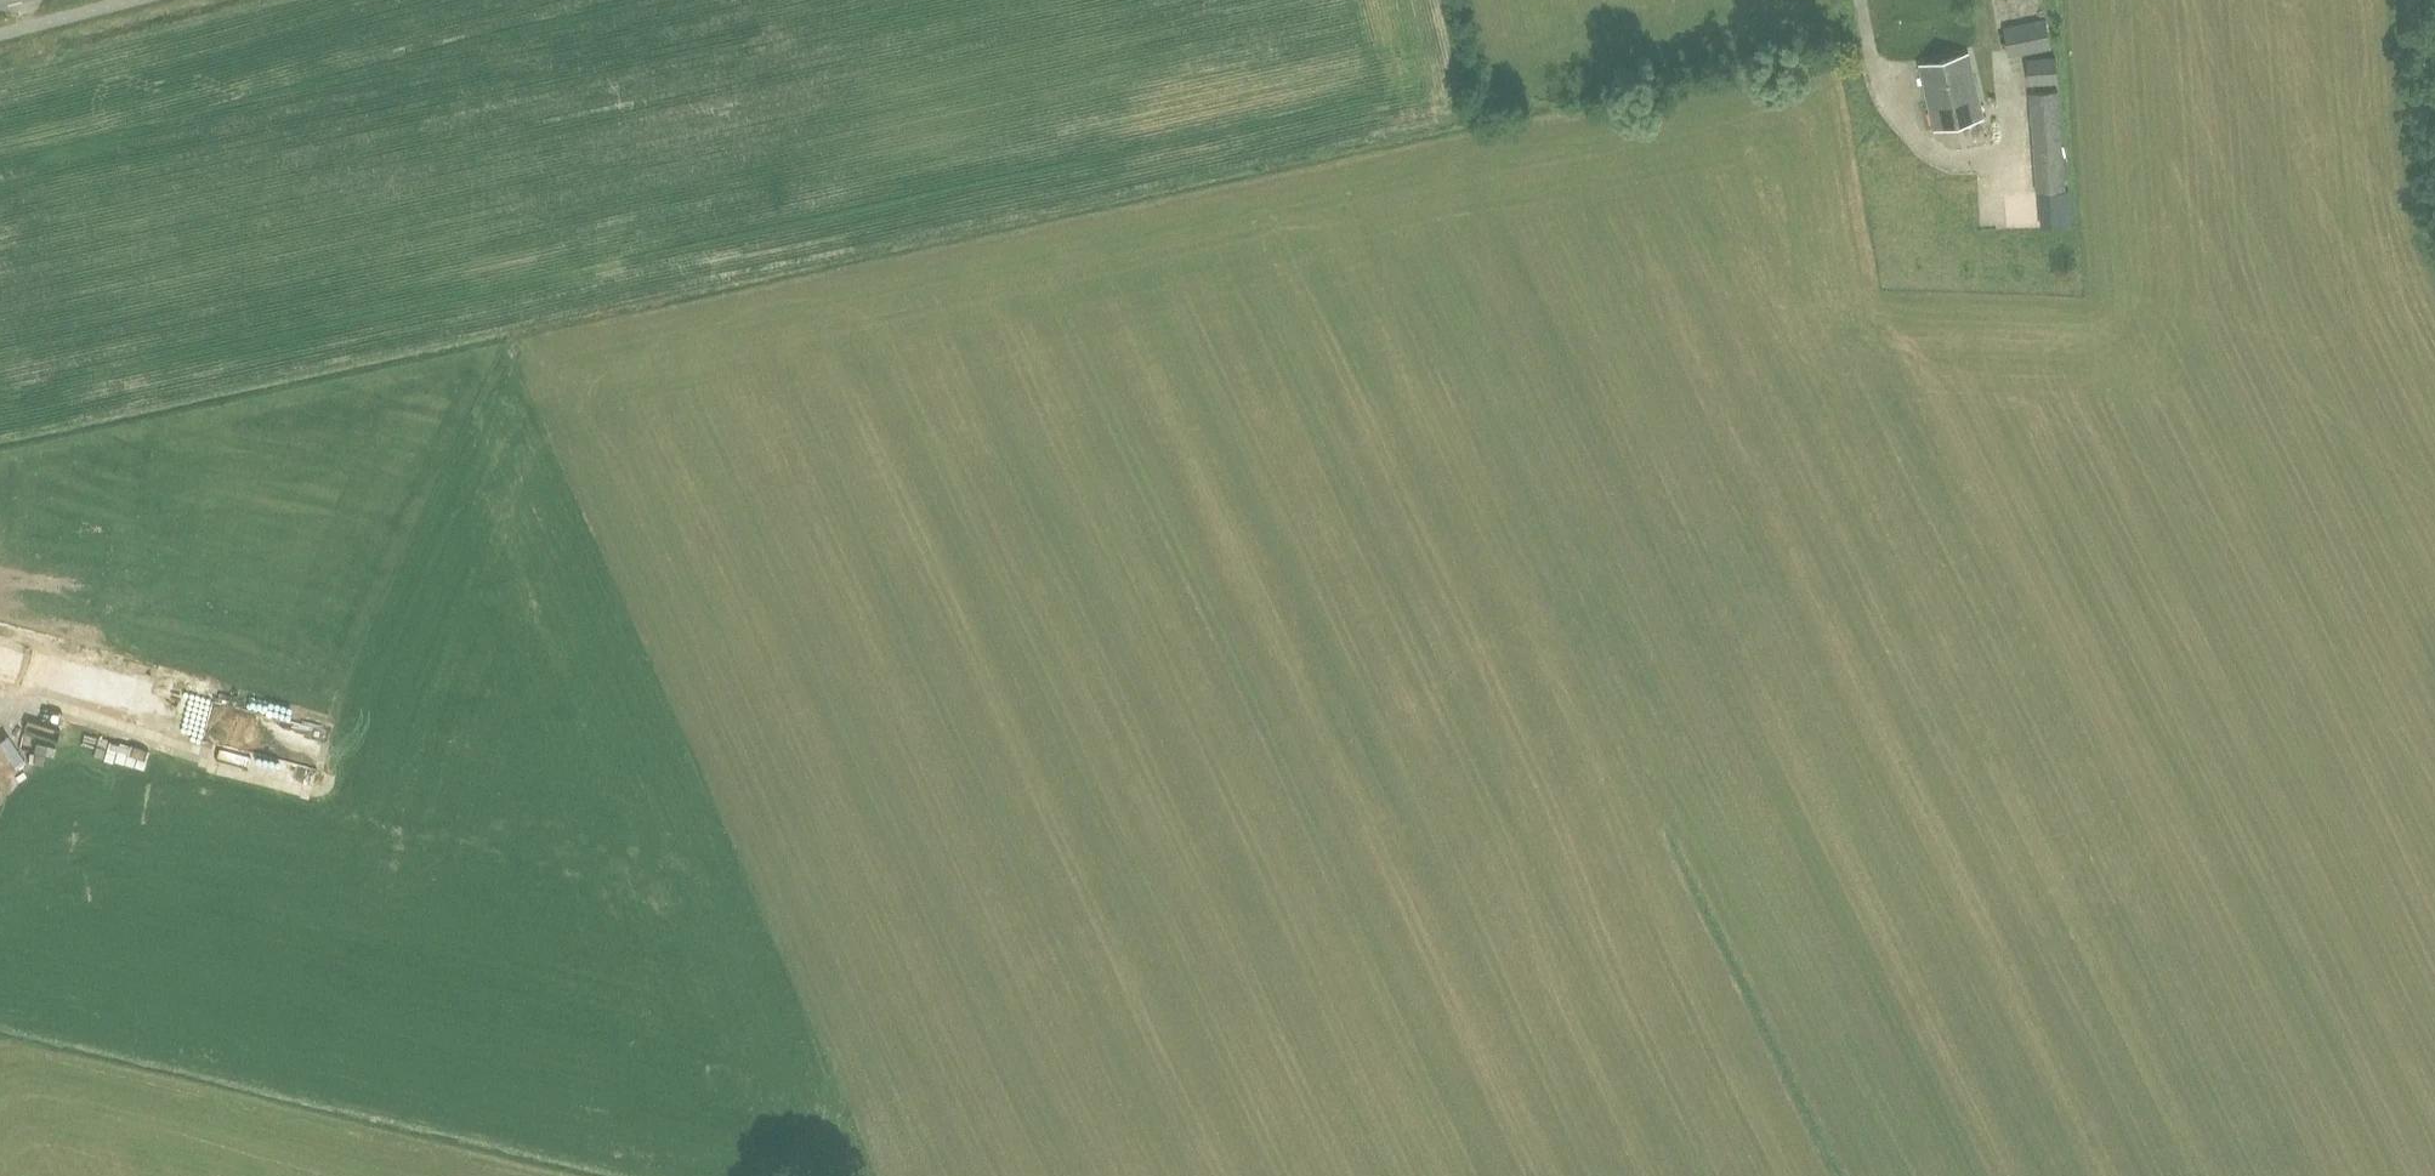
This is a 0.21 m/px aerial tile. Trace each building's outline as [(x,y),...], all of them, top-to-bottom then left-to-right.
[(2006,28),(2010,54),(2052,47),(2047,20),(2006,28)] [(1921,65),(1936,129),(1985,117),(1970,54),(1921,65)] [(2059,83),(2057,56),(2029,58),(2030,85),(2059,83)] [(2068,208),(2067,190),(2060,91),(2030,94),(2037,192),(2042,192),(2044,210),(2068,208)] [(2035,226),(2037,285),(2069,283),(2067,225),(2035,226)]
